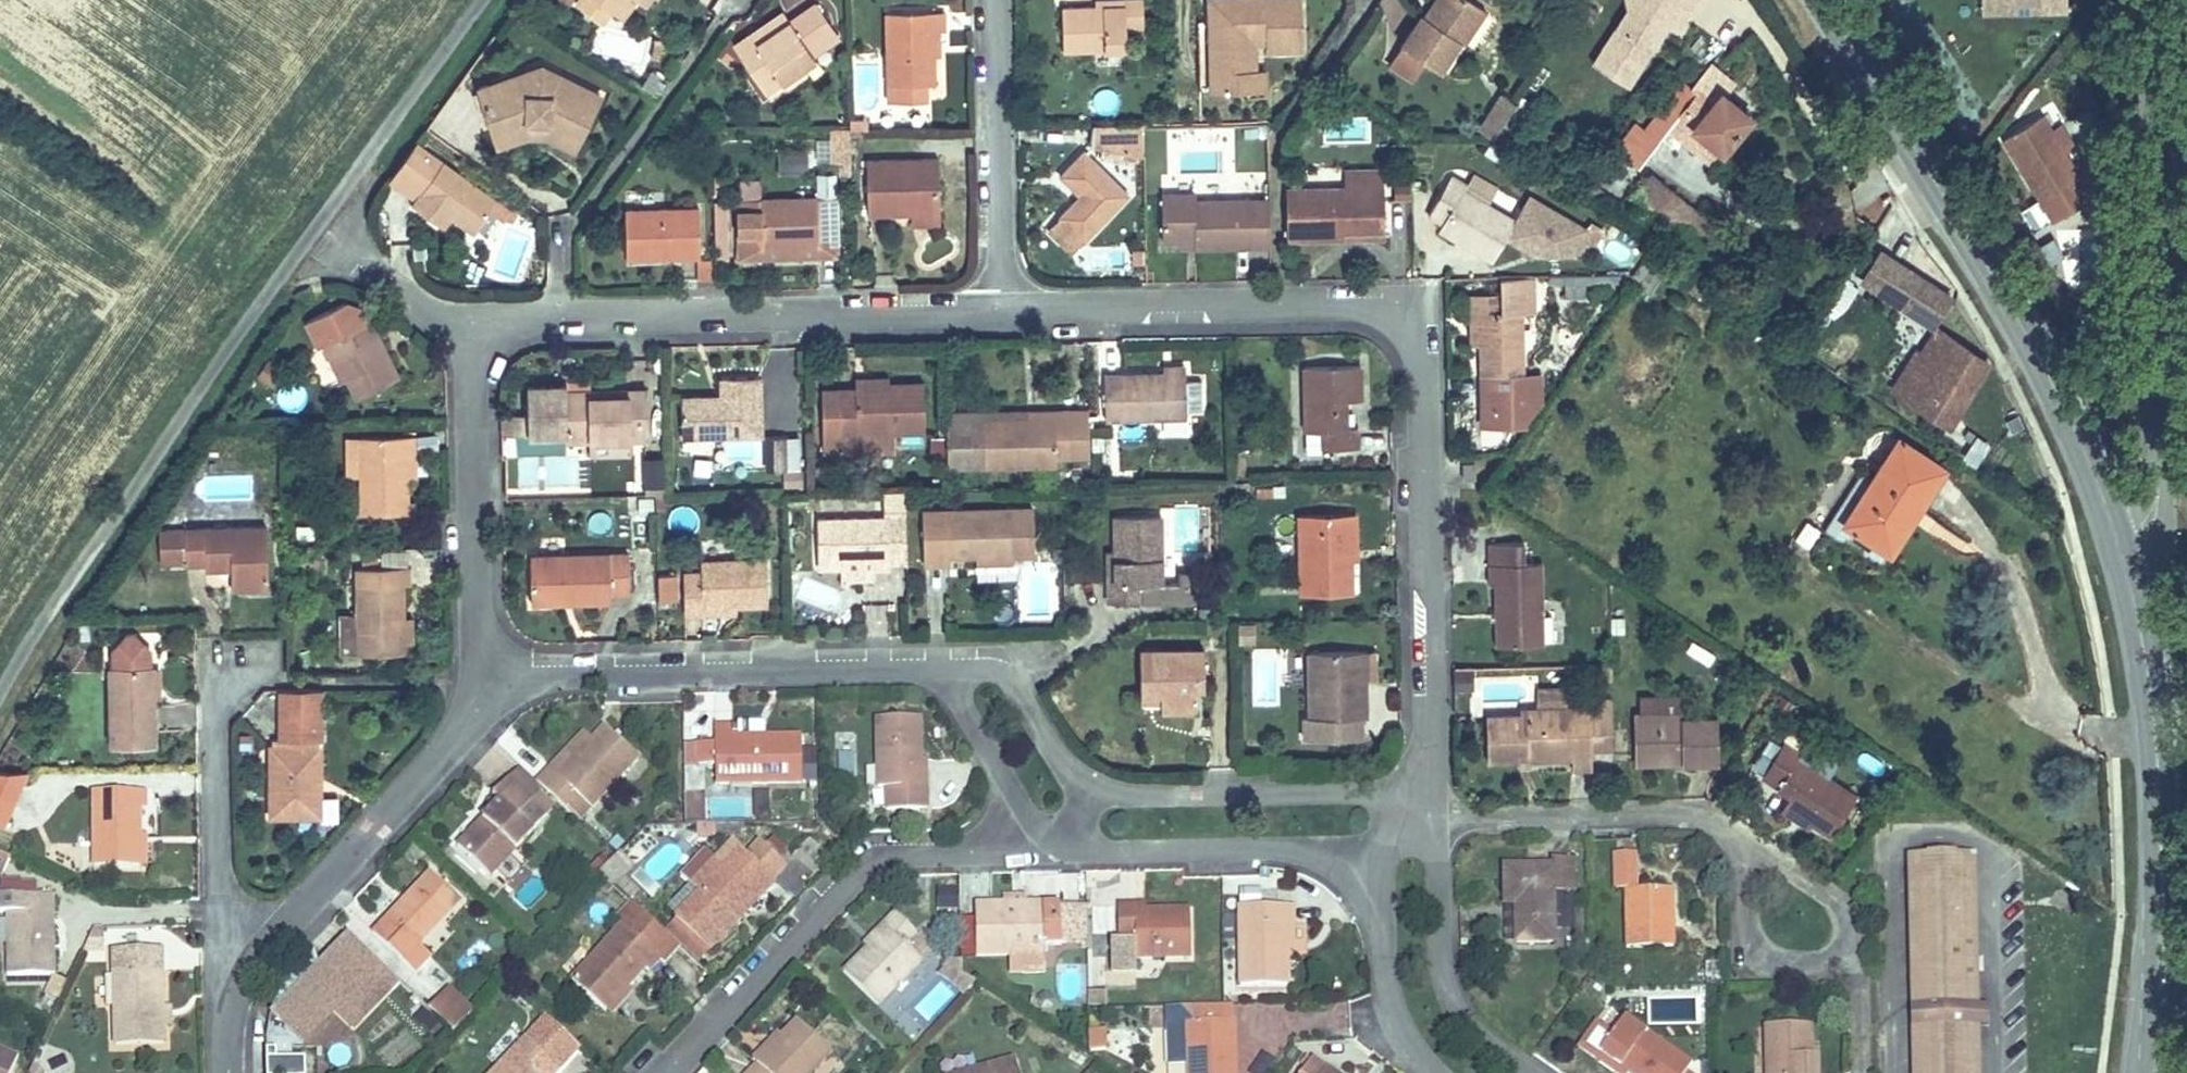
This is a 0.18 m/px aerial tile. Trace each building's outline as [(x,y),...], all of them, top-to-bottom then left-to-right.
[(603,27),(625,0),(565,0),(603,27)] [(1118,10),(1078,11),(1047,11),(1048,58),(1115,58),(1114,39),(1136,38),(1137,0),(1117,0),(1118,10)] [(1078,11),(1118,10),(1117,0),(1079,0),(1078,11)] [(1193,1),(1194,25),(1198,91),(1198,96),(1224,93),(1224,61),(1240,61),(1237,37),(1255,37),(1288,37),(1286,0),(1228,0),(1193,1)] [(1447,6),(1415,48),(1400,38),(1386,57),(1424,86),(1443,60),(1450,65),(1477,27),(1450,8),(1456,0),(1439,0),(1447,6)] [(1400,38),(1415,48),(1447,6),(1439,0),(1429,0),(1415,19),(1400,38)] [(1618,11),(1579,64),(1612,88),(1655,29),(1649,24),(1661,8),(1674,18),(1687,0),(1636,0),(1629,9),(1618,11)] [(1618,11),(1629,9),(1636,0),(1616,0),(1618,11)] [(2013,9),(2012,0),(1979,0),(1980,10),(2013,9)] [(2064,0),(2012,0),(2013,9),(2064,9),(2064,0)] [(1655,29),(1662,34),(1674,18),(1661,8),(1649,24),(1655,29)] [(796,10),(770,29),(769,30),(734,57),(723,43),(707,58),(744,113),(830,46),(796,10)] [(934,55),(934,31),(944,31),(945,11),(887,11),(887,100),(889,100),(926,100),(926,83),(934,83),(934,55)] [(723,43),(734,57),(769,30),(760,18),(749,25),(723,43)] [(1288,37),(1255,37),(1257,54),(1290,53),(1288,37)] [(1224,61),(1224,93),(1253,91),(1252,62),(1240,61),(1224,61)] [(521,70),(462,94),(472,135),(495,126),(519,128),(561,142),(584,100),(533,72),(521,70)] [(1618,126),(1597,153),(1619,171),(1650,133),(1680,157),(1691,144),(1704,154),(1731,121),(1702,97),(1711,86),(1697,76),(1686,90),(1678,84),(1673,91),(1666,86),(1628,134),(1618,126)] [(2061,113),(2051,99),(2014,125),(2067,202),(2096,182),(2082,163),(2092,157),(2078,137),(2061,113)] [(2071,106),(2061,113),(2078,137),(2088,131),(2071,106)] [(1515,120),(1499,107),(1472,144),(1492,157),(1515,120)] [(495,126),(472,135),(479,159),(511,149),(532,156),(554,162),(561,142),(519,128),(495,126)] [(829,126),(829,161),(850,160),(850,126),(829,126)] [(1127,132),(1077,133),(1078,163),(1127,161),(1127,132)] [(1691,144),(1680,157),(1694,167),(1704,154),(1691,144)] [(401,148),(370,190),(391,203),(385,211),(403,225),(419,237),(435,226),(460,244),(486,215),(401,148)] [(1114,209),(1064,155),(1033,183),(1055,207),(1046,214),(1036,224),(1064,254),(1114,209)] [(943,205),(942,157),(863,158),(864,220),(896,220),(896,198),(919,197),(919,206),(943,205)] [(1369,192),(1369,176),(1330,177),(1331,192),(1369,192)] [(1632,177),(1614,200),(1682,253),(1700,229),(1632,177)] [(1567,240),(1512,206),(1497,230),(1445,198),(1448,193),(1433,183),(1410,222),(1424,231),(1420,236),(1441,249),(1473,269),(1487,246),(1516,263),(1553,264),(1567,240)] [(1255,252),(1253,196),(1188,198),(1188,191),(1146,193),(1148,242),(1162,241),(1187,240),(1187,255),(1255,252)] [(1331,192),(1265,194),(1266,247),(1324,246),(1324,229),(1370,228),(1369,192),(1331,192)] [(919,206),(919,197),(896,198),(896,220),(908,220),(920,219),(919,206)] [(696,203),(699,269),(711,269),(708,202),(696,203)] [(820,202),(717,202),(718,266),(775,268),(821,269),(820,202)] [(676,214),(601,214),(598,270),(637,270),(678,271),(676,214)] [(524,242),(535,225),(519,215),(508,231),(524,242)] [(1370,228),(1324,229),(1324,246),(1341,246),(1370,245),(1370,228)] [(1902,239),(1893,250),(1920,272),(1929,261),(1902,239)] [(1187,240),(1162,241),(1162,256),(1175,255),(1187,255),(1187,240)] [(1949,299),(1869,253),(1836,301),(1909,348),(1918,333),(1925,337),(1949,299)] [(700,288),(699,269),(681,269),(682,288),(700,288)] [(1583,298),(1585,275),(1562,273),(1560,296),(1583,298)] [(1507,408),(1507,318),(1516,318),(1516,285),(1484,286),(1484,304),(1449,304),(1449,340),(1463,340),(1463,361),(1463,408),(1507,408)] [(317,339),(308,342),(325,386),(334,410),(383,391),(367,351),(356,323),(347,327),(340,309),(309,320),(317,339)] [(1938,350),(1928,343),(1914,366),(1905,360),(1883,395),(1955,440),(1970,417),(1952,406),(1979,363),(1944,341),(1938,350)] [(1340,362),(1283,362),(1285,433),(1302,432),(1303,454),(1343,452),(1342,426),(1331,427),(1331,411),(1331,396),(1342,395),(1340,362)] [(527,415),(501,415),(500,436),(567,435),(568,441),(596,440),(638,440),(650,440),(650,385),(596,386),(567,386),(567,379),(527,380),(527,415)] [(848,383),(832,383),(832,402),(868,402),(868,390),(868,383),(848,383)] [(1137,388),(1088,388),(1089,443),(1173,442),(1172,387),(1137,388)] [(761,389),(716,390),(717,407),(699,408),(664,408),(665,454),(762,453),(761,389)] [(832,402),(798,403),(798,447),(898,446),(898,390),(868,390),(868,402),(832,402)] [(1069,469),(1068,417),(986,418),(924,419),(925,484),(1037,482),(1037,469),(1069,469)] [(1972,431),(1963,457),(1980,463),(1989,437),(1972,431)] [(639,467),(638,440),(596,440),(596,467),(639,467)] [(1929,478),(1884,445),(1827,524),(1866,557),(1929,478)] [(406,467),(405,446),(340,447),(342,525),(397,524),(397,496),(390,496),(390,493),(389,467),(406,467)] [(1478,463),(1464,464),(1465,481),(1478,481),(1478,463)] [(406,480),(406,467),(389,467),(390,493),(406,493),(406,480)] [(904,553),(904,488),(883,489),(883,518),(812,519),(813,564),(837,563),(837,549),(870,548),(870,560),(890,559),(890,553),(904,553)] [(1017,510),(919,510),(920,567),(953,567),(953,556),(972,556),(1017,556),(1017,510)] [(1339,514),(1278,515),(1279,595),(1332,594),(1330,557),(1340,558),(1340,543),(1339,514)] [(1162,516),(1123,517),(1124,548),(1125,582),(1112,582),(1113,599),(1141,598),(1141,584),(1164,583),(1162,516)] [(1803,520),(1796,537),(1812,543),(1818,526),(1803,520)] [(1519,558),(1519,537),(1483,537),(1482,586),(1492,586),(1491,610),(1491,644),(1545,644),(1545,559),(1519,558)] [(257,607),(254,540),(141,545),(143,583),(191,581),(191,589),(207,588),(219,587),(220,609),(257,607)] [(870,560),(870,548),(837,549),(837,563),(837,579),(852,579),(870,579),(870,560)] [(1125,582),(1124,548),(1112,548),(1112,567),(1112,582),(1125,582)] [(611,554),(505,556),(506,596),(553,595),(554,613),(568,613),(589,612),(588,601),(612,601),(611,554)] [(749,610),(746,561),(681,561),(679,576),(662,577),(662,621),(683,622),(681,608),(719,608),(749,610)] [(396,573),(340,575),(340,595),(333,595),(336,668),(379,666),(378,637),(385,637),(384,615),(383,600),(397,599),(396,573)] [(658,607),(658,580),(638,580),(638,608),(658,607)] [(553,595),(506,596),(506,614),(554,613),(553,595)] [(681,608),(683,622),(697,622),(721,623),(719,608),(681,608)] [(1238,640),(1254,641),(1255,622),(1239,622),(1238,640)] [(1689,635),(1682,647),(1708,663),(1716,650),(1689,635)] [(147,666),(146,651),(120,636),(95,654),(96,670),(147,666)] [(399,636),(385,637),(378,637),(379,666),(400,666),(399,636)] [(1138,687),(1162,686),(1163,703),(1163,710),(1201,709),(1201,689),(1214,689),(1213,645),(1138,647),(1138,687)] [(1377,649),(1301,649),(1301,741),(1361,742),(1361,722),(1367,722),(1367,701),(1367,678),(1377,678),(1377,649)] [(150,704),(147,666),(96,670),(99,760),(153,756),(150,704)] [(1476,689),(1476,671),(1457,670),(1457,690),(1476,689)] [(1162,686),(1138,687),(1139,703),(1149,703),(1163,703),(1162,686)] [(1689,714),(1689,698),(1631,698),(1631,714),(1689,714)] [(309,750),(305,705),(263,706),(263,751),(309,750)] [(1592,752),(1593,707),(1513,706),(1513,710),(1476,709),(1475,761),(1510,761),(1510,744),(1569,745),(1568,762),(1568,768),(1592,769),(1592,752)] [(1593,707),(1592,752),(1611,752),(1611,708),(1593,707)] [(1721,765),(1722,721),(1689,721),(1689,714),(1631,714),(1631,752),(1686,752),(1686,765),(1721,765)] [(552,756),(533,776),(544,786),(580,819),(638,757),(597,719),(581,737),(558,761),(552,756)] [(733,748),(733,738),(766,737),(766,726),(738,726),(707,726),(707,738),(707,749),(733,748)] [(905,757),(905,728),(865,728),(865,799),(874,799),(874,823),(915,823),(915,797),(905,797),(905,757)] [(552,756),(558,761),(581,737),(575,732),(560,748),(552,756)] [(733,748),(707,749),(707,768),(708,788),(804,788),(803,737),(766,737),(733,738),(733,748)] [(688,768),(707,768),(707,749),(707,738),(688,738),(688,768)] [(1853,809),(1825,791),(1837,771),(1808,752),(1803,761),(1775,743),(1748,784),(1777,803),(1776,805),(1770,814),(1782,822),(1797,832),(1794,836),(1823,854),(1853,809)] [(1510,744),(1510,761),(1538,762),(1568,762),(1569,745),(1510,744)] [(1686,765),(1686,752),(1631,752),(1631,765),(1665,765),(1686,765)] [(836,754),(838,775),(855,773),(854,753),(836,754)] [(299,757),(250,757),(254,835),(324,834),(323,810),(302,810),(301,790),(299,757)] [(497,794),(518,814),(544,786),(533,776),(512,757),(487,785),(497,794)] [(0,782),(0,830),(23,781),(0,782)] [(535,829),(518,814),(497,794),(478,815),(450,845),(489,880),(535,829)] [(148,822),(146,800),(84,804),(89,886),(140,882),(137,838),(136,823),(148,822)] [(154,837),(137,838),(140,882),(157,881),(155,855),(154,837)] [(817,857),(799,842),(782,861),(800,876),(817,857)] [(751,846),(738,860),(763,883),(775,869),(751,846)] [(738,860),(729,852),(711,872),(700,861),(671,893),(682,903),(661,926),(699,961),(729,927),(767,886),(763,883),(738,860)] [(1975,853),(1958,854),(1967,991),(1955,1012),(1908,1012),(1909,1040),(1949,1043),(1950,1072),(1982,1072),(1980,1045),(1997,1043),(1994,1004),(1980,1004),(1975,853)] [(1967,991),(1958,854),(1901,855),(1908,1012),(1955,1012),(1967,991)] [(1624,894),(1622,860),(1589,860),(1589,899),(1604,900),(1606,959),(1660,958),(1660,935),(1645,935),(1644,894),(1624,894)] [(1558,906),(1556,868),(1528,866),(1529,879),(1480,880),(1478,915),(1491,916),(1491,931),(1491,961),(1538,959),(1535,909),(1558,906)] [(391,912),(361,945),(413,993),(434,970),(418,955),(461,909),(424,876),(391,912)] [(1658,894),(1644,894),(1645,935),(1660,935),(1659,917),(1658,894)] [(0,901),(0,989),(53,984),(48,933),(45,897),(0,901)] [(993,913),(965,913),(966,968),(998,967),(998,991),(1040,990),(1039,952),(1073,951),(1072,911),(1038,912),(1018,912),(1018,898),(992,898),(993,913)] [(1126,905),(1098,906),(1099,952),(1089,952),(1089,979),(1111,979),(1111,968),(1182,967),(1181,913),(1141,913),(1126,914),(1126,905)] [(1294,927),(1294,905),(1227,906),(1226,993),(1282,994),(1282,961),(1281,928),(1294,927)] [(1093,906),(1075,906),(1076,948),(1094,947),(1093,906)] [(910,938),(879,910),(856,935),(863,941),(849,957),(829,979),(871,1016),(917,965),(899,949),(910,938)] [(673,956),(626,911),(601,938),(607,944),(558,996),(593,1029),(616,1004),(629,990),(635,996),(673,956)] [(1294,942),(1294,927),(1281,928),(1282,961),(1294,962),(1294,942)] [(89,953),(105,951),(101,928),(86,931),(89,953)] [(912,935),(910,938),(899,949),(917,965),(929,951),(912,935)] [(382,985),(333,939),(318,955),(307,966),(294,954),(278,973),(264,1003),(257,1030),(279,1045),(320,1004),(342,1023),(382,985)] [(157,953),(105,955),(108,1059),(157,1058),(156,1039),(150,1039),(149,1013),(158,1012),(157,953)] [(945,961),(945,983),(964,982),(963,960),(945,961)] [(320,1004),(279,1045),(292,1055),(317,1033),(339,1055),(395,997),(382,985),(342,1023),(320,1004)] [(444,1042),(462,1023),(436,998),(417,1017),(444,1042)] [(1290,1050),(1289,1035),(1350,1032),(1349,1004),(1251,1008),(1252,1051),(1290,1050)] [(171,1012),(158,1012),(149,1013),(150,1039),(156,1039),(171,1038),(171,1024),(171,1012)] [(579,1057),(538,1019),(488,1072),(564,1072),(579,1057)] [(1163,1019),(1164,1072),(1224,1072),(1223,1054),(1223,1019),(1163,1019)] [(1612,1020),(1597,1042),(1586,1058),(1608,1072),(1676,1072),(1612,1020)] [(1741,1023),(1744,1072),(1793,1072),(1792,1051),(1791,1022),(1741,1023)] [(826,1057),(789,1026),(759,1058),(745,1072),(811,1072),(826,1057)] [(1597,1042),(1577,1028),(1557,1054),(1583,1072),(1608,1072),(1586,1058),(1597,1042)] [(1949,1043),(1909,1040),(1910,1072),(1950,1072),(1949,1043)] [(1313,1053),(1302,1045),(1281,1072),(1298,1072),(1313,1053)] [(1313,1053),(1298,1072),(1340,1072),(1313,1053)] [(0,1058),(0,1072),(17,1072),(20,1068),(0,1058)]
